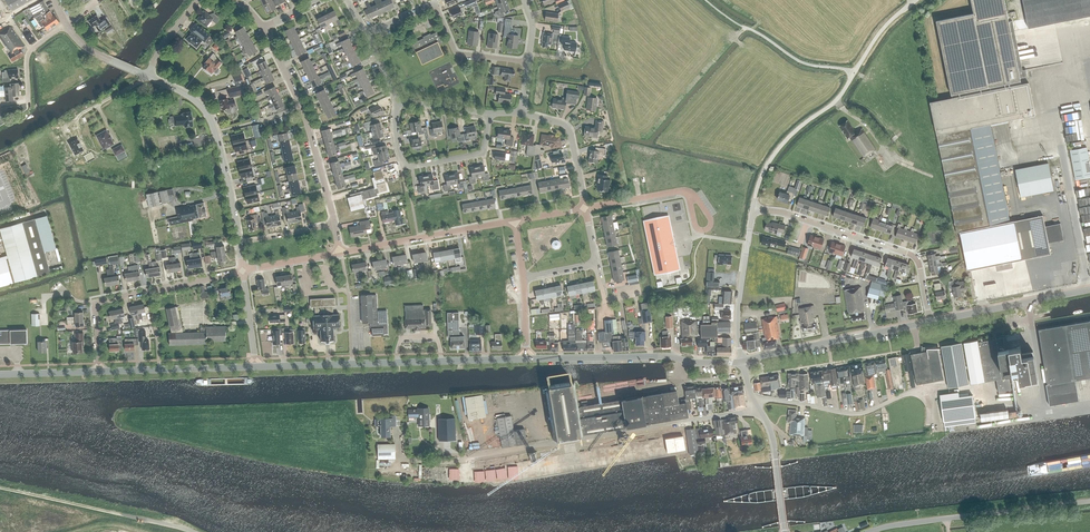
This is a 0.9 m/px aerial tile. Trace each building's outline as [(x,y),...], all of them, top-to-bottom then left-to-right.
[(11,11),(32,0),(5,0),(11,11)] [(285,1),(285,0),(274,0),(272,1),(263,5),(267,13),(276,9),(274,5),(278,3),(279,5),(285,1)] [(380,13),(383,12),(377,0),(374,0),(376,4),(373,6),(378,16),(380,15),(380,13)] [(383,12),(386,10),(387,12),(389,11),(384,1),(381,2),(381,0),(377,0),(383,12)] [(384,1),(389,11),(391,10),(391,8),(394,7),(391,0),(386,0),(384,1)] [(476,2),(475,0),(471,0),(464,3),(466,8),(477,4),(476,2)] [(959,232),(967,271),(1050,255),(1048,244),(1063,241),(1060,224),(1045,227),(1042,216),(1009,223),(989,125),(1034,116),(1027,83),(1020,85),(1019,79),(1017,72),(1021,71),(1011,22),(1007,22),(1003,0),(969,0),(972,14),(935,22),(951,99),(929,103),(936,136),(956,233),(959,232)] [(1027,28),(1089,15),(1089,0),(1021,0),(1027,28)] [(43,1),(38,3),(29,8),(34,18),(35,17),(41,27),(44,25),(47,30),(59,23),(54,16),(53,16),(50,11),(47,13),(46,12),(48,10),(43,1)] [(570,8),(567,1),(558,4),(561,11),(570,8)] [(373,19),(378,16),(373,6),(370,7),(368,2),(365,3),(368,9),(364,10),(368,19),(372,17),(373,19)] [(509,9),(507,3),(498,7),(499,10),(495,12),(495,13),(497,18),(501,17),(504,16),(503,12),(509,9)] [(450,12),(453,19),(462,15),(460,8),(450,12)] [(330,10),(327,12),(332,22),(336,20),(338,25),(341,24),(338,19),(334,11),(331,12),(330,10)] [(220,18),(214,13),(211,16),(204,11),(200,17),(199,17),(197,20),(201,23),(201,22),(206,26),(211,20),(216,24),(220,18)] [(327,12),(325,13),(326,15),(322,16),(329,30),(331,29),(329,23),(332,22),(327,12)] [(557,22),(558,14),(546,12),(545,20),(557,22)] [(97,28),(99,32),(105,28),(111,24),(106,18),(101,22),(97,16),(88,21),(92,27),(95,25),(97,28)] [(327,31),(329,30),(322,16),(319,18),(318,16),(316,17),(321,27),(324,26),(327,31)] [(190,30),(192,32),(186,40),(196,48),(202,40),(204,42),(205,41),(209,45),(213,40),(209,36),(209,35),(195,24),(190,30)] [(108,34),(114,30),(112,26),(105,30),(108,34)] [(299,29),(296,31),(294,26),(285,30),(288,37),(297,33),(300,31),(299,29)] [(507,47),(516,49),(518,36),(510,35),(511,26),(504,26),(503,36),(508,37),(507,47)] [(24,55),(20,49),(24,46),(11,27),(0,33),(0,38),(6,46),(7,46),(12,53),(8,55),(12,62),(24,55)] [(236,40),(238,38),(246,33),(243,27),(235,32),(237,36),(235,37),(236,40)] [(30,32),(27,29),(24,31),(27,35),(25,36),(30,44),(36,40),(30,32)] [(300,31),(297,33),(288,37),(291,43),(300,39),(298,35),(301,33),(300,31)] [(477,46),(479,32),(469,31),(468,44),(477,46)] [(422,65),(443,54),(439,45),(442,44),(437,32),(412,44),(422,65)] [(250,39),(246,33),(238,38),(242,44),(250,39)] [(496,48),(498,35),(489,33),(487,47),(496,48)] [(543,33),(541,43),(542,43),(542,47),(547,48),(547,44),(551,45),(552,34),(543,33)] [(569,51),(569,52),(573,53),(573,51),(575,52),(576,43),(569,42),(570,37),(562,36),(561,44),(565,44),(564,50),(569,51)] [(342,45),(343,48),(351,44),(348,38),(340,42),(336,44),(337,47),(342,45)] [(254,45),(250,39),(242,44),(244,48),(242,49),(243,51),(254,45)] [(301,43),(300,39),(291,43),(295,50),(303,46),(303,45),(305,44),(304,42),(301,43)] [(213,47),(218,51),(221,47),(216,43),(213,47)] [(303,46),(295,50),(297,56),(306,52),(304,48),(306,47),(305,44),(303,46)] [(351,44),(343,48),(339,50),(340,53),(344,51),(346,54),(354,50),(351,44)] [(257,51),(254,45),(243,51),(245,54),(247,52),(249,56),(257,51)] [(357,56),(354,50),(346,54),(342,56),(343,59),(347,57),(349,60),(357,56)] [(216,56),(213,53),(209,58),(205,63),(206,64),(204,67),(204,68),(204,69),(205,69),(205,70),(206,70),(207,70),(208,71),(208,70),(212,73),(214,71),(216,73),(219,70),(217,68),(221,63),(216,59),(216,58),(215,56),(216,56)] [(349,60),(344,62),(346,65),(350,63),(352,66),(360,63),(357,56),(349,60)] [(300,62),(304,68),(312,64),(315,62),(314,60),(311,61),(309,58),(300,62)] [(260,71),(268,67),(265,61),(261,63),(259,59),(253,62),(256,68),(258,67),(260,71)] [(315,70),(312,64),(304,68),(307,75),(315,70)] [(272,73),(268,67),(260,71),(257,73),(258,75),(261,73),(263,77),(272,73)] [(496,67),(492,67),(491,74),(495,75),(496,74),(499,74),(499,76),(505,76),(504,81),(510,82),(511,76),(513,77),(514,71),(508,70),(509,69),(500,68),(496,67)] [(243,70),(246,78),(251,75),(247,68),(243,70)] [(2,82),(10,82),(10,78),(18,78),(18,77),(19,76),(19,74),(18,73),(18,70),(13,70),(13,69),(8,70),(9,71),(4,72),(5,77),(2,78),(2,82)] [(356,75),(358,79),(366,75),(363,69),(355,72),(350,75),(351,77),(356,75)] [(307,75),(310,81),(318,77),(315,70),(307,75)] [(1025,70),(1021,71),(1017,72),(1019,79),(1026,78),(1025,70)] [(242,73),(233,76),(237,86),(246,84),(244,80),(242,73)] [(272,73),(263,77),(259,79),(261,81),(264,80),(266,84),(275,80),(272,73)] [(313,87),(321,83),(319,80),(323,78),(322,75),(318,77),(310,81),(313,87)] [(361,85),(369,81),(366,75),(358,79),(353,81),(354,83),(359,81),(361,85)] [(493,77),(486,76),(485,84),(492,85),(493,77)] [(362,87),(363,91),(371,87),(369,81),(361,85),(356,87),(357,89),(362,87)] [(6,101),(13,101),(13,96),(20,96),(19,83),(12,84),(10,84),(10,87),(5,88),(6,101)] [(253,83),(247,86),(250,94),(257,91),(253,83)] [(230,98),(244,94),(242,85),(228,89),(230,98)] [(268,93),(270,97),(278,93),(275,86),(266,90),(268,93)] [(374,93),(371,87),(363,91),(359,93),(360,95),(365,93),(366,97),(374,93)] [(497,87),(496,93),(496,94),(499,95),(498,102),(506,103),(506,102),(510,102),(511,95),(504,94),(505,89),(497,87)] [(316,93),(319,99),(327,95),(330,94),(329,91),(326,93),(324,89),(316,93)] [(564,109),(565,104),(569,105),(569,103),(575,104),(576,98),(578,98),(579,92),(567,91),(566,98),(562,97),(562,100),(553,98),(552,108),(564,109)] [(281,99),(278,93),(270,97),(267,98),(268,101),(271,100),(273,103),(281,99)] [(330,102),(327,95),(319,99),(322,106),(330,102)] [(231,112),(231,113),(232,113),(233,112),(234,111),(235,110),(235,109),(235,108),(235,106),(236,106),(234,99),(228,101),(227,98),(220,100),(221,105),(220,106),(220,109),(222,109),(222,110),(225,109),(227,112),(231,112)] [(595,109),(597,99),(588,98),(587,108),(595,109)] [(281,99),(273,103),(268,105),(270,108),(274,106),(276,110),(276,109),(284,106),(281,99)] [(322,106),(325,112),(333,108),(330,102),(322,106)] [(18,111),(17,105),(6,107),(0,108),(1,113),(7,112),(7,113),(18,111)] [(378,105),(370,109),(373,116),(378,114),(379,116),(384,114),(383,110),(381,111),(378,105)] [(336,114),(333,108),(325,112),(328,119),(336,114)] [(182,113),(183,114),(181,114),(181,115),(170,117),(170,119),(168,119),(169,123),(174,123),(175,126),(184,124),(184,127),(193,126),(191,112),(182,113)] [(602,132),(602,130),(604,121),(596,120),(595,127),(585,126),(584,136),(592,137),(597,138),(598,131),(602,132)] [(370,127),(371,132),(382,129),(380,123),(373,124),(372,121),(363,123),(365,129),(370,127)] [(443,131),(441,121),(432,123),(433,129),(430,129),(431,136),(436,135),(436,133),(443,131)] [(862,129),(855,133),(853,129),(853,128),(850,124),(850,125),(847,121),(843,124),(842,124),(840,125),(840,126),(839,126),(842,131),(847,139),(849,137),(863,158),(876,150),(862,129)] [(418,134),(427,133),(427,127),(421,128),(420,122),(410,123),(411,132),(417,131),(418,134)] [(470,140),(470,137),(476,136),(474,126),(466,128),(467,133),(463,134),(464,141),(470,140)] [(459,142),(464,141),(463,134),(460,135),(459,127),(449,129),(450,138),(458,136),(459,142)] [(321,131),(323,137),(331,135),(335,134),(335,131),(330,132),(329,129),(321,131)] [(383,136),(382,129),(371,132),(373,138),(383,136)] [(507,139),(506,145),(512,146),(513,137),(510,137),(510,131),(499,129),(497,137),(507,139)] [(98,134),(98,135),(97,136),(104,149),(113,144),(110,139),(108,136),(109,136),(106,131),(101,133),(100,133),(98,134)] [(278,134),(280,141),(289,139),(287,132),(278,134)] [(535,145),(532,145),(533,135),(527,134),(527,133),(522,132),(522,137),(522,144),(527,145),(526,155),(534,156),(534,155),(535,148),(535,145)] [(231,135),(233,144),(245,141),(243,133),(231,135)] [(429,140),(427,133),(418,134),(418,138),(411,139),(413,149),(416,148),(416,150),(417,151),(420,150),(421,150),(421,148),(422,147),(420,140),(426,139),(426,141),(429,140)] [(323,137),(325,144),(333,142),(332,138),(331,135),(323,137)] [(542,135),(541,144),(551,145),(552,148),(560,146),(559,137),(542,135)] [(77,139),(68,143),(75,155),(84,151),(81,146),(82,146),(80,143),(77,139)] [(281,148),(290,146),(289,139),(280,141),(281,148)] [(247,149),(245,141),(233,144),(235,152),(247,149)] [(335,148),(333,142),(325,144),(327,150),(335,148)] [(112,149),(116,155),(124,151),(121,145),(112,149)] [(388,152),(386,145),(376,148),(372,149),(374,155),(377,155),(388,152)] [(281,148),(283,155),(292,153),(290,146),(281,148)] [(1075,180),(1089,177),(1089,165),(1087,147),(1070,151),(1075,180)] [(337,154),(335,148),(327,150),(329,156),(337,154)] [(605,156),(606,149),(596,148),(595,151),(590,150),(588,161),(597,162),(598,155),(605,156)] [(509,161),(516,162),(517,151),(510,150),(509,161)] [(95,159),(91,152),(83,156),(87,163),(95,159)] [(389,158),(388,152),(377,155),(379,159),(373,161),(375,167),(384,164),(383,160),(389,158)] [(505,153),(495,152),(494,159),(504,161),(505,153)] [(292,153),(283,155),(284,162),(293,160),(292,153)] [(552,163),(557,161),(563,159),(562,153),(558,154),(558,153),(550,155),(552,163)] [(251,167),(249,159),(237,162),(239,170),(251,167)] [(534,160),(533,170),(542,168),(541,159),(534,160)] [(338,161),(330,163),(332,169),(340,167),(344,166),(343,163),(339,164),(338,161)] [(1020,196),(1054,190),(1049,162),(1016,168),(1020,196)] [(21,167),(25,174),(29,171),(25,164),(21,167)] [(287,175),(296,173),(295,165),(286,168),(287,175)] [(485,174),(483,165),(477,166),(478,177),(482,176),(483,181),(489,180),(488,173),(485,174)] [(475,177),(478,177),(477,166),(470,168),(472,176),(468,177),(469,183),(476,182),(475,177)] [(253,175),(251,167),(239,170),(241,178),(253,175)] [(334,176),(342,174),(340,167),(332,169),(334,176)] [(363,203),(362,199),(377,195),(376,193),(387,190),(385,182),(384,182),(383,178),(384,178),(382,170),(373,172),(375,178),(372,178),(375,188),(350,195),(351,197),(348,198),(351,207),(363,203)] [(287,175),(289,181),(298,179),(296,173),(287,175)] [(458,173),(452,174),(453,184),(457,184),(458,189),(464,188),(463,181),(460,182),(458,173)] [(342,174),(334,176),(336,182),(344,180),(348,179),(347,176),(343,177),(342,174)] [(432,174),(425,176),(427,186),(431,185),(432,190),(438,189),(437,182),(434,183),(432,174)] [(445,175),(447,184),(443,185),(444,191),(451,190),(450,185),(453,184),(452,174),(445,175)] [(597,182),(598,182),(597,190),(607,191),(608,184),(610,184),(610,180),(606,180),(607,176),(598,174),(597,182)] [(419,177),(420,185),(417,186),(418,193),(424,191),(424,186),(427,186),(425,176),(419,177)] [(567,177),(560,179),(562,189),(569,187),(567,177)] [(803,179),(798,178),(795,189),(799,190),(802,182),(802,181),(803,179)] [(289,181),(290,188),(299,186),(298,179),(289,181)] [(562,189),(560,179),(553,180),(554,190),(562,189)] [(344,180),(336,182),(338,189),(346,186),(345,182),(344,180)] [(547,191),(554,190),(553,180),(545,181),(547,191)] [(547,191),(545,181),(538,183),(540,193),(547,191)] [(245,196),(257,193),(255,185),(243,187),(245,196)] [(522,187),(524,195),(532,194),(530,185),(522,187)] [(301,193),(299,186),(290,188),(286,189),(287,192),(291,191),(292,195),(301,193)] [(515,188),(516,197),(524,195),(522,187),(515,188)] [(516,197),(515,188),(507,189),(508,198),(516,197)] [(792,196),(793,193),(794,190),(788,188),(787,191),(786,194),(780,192),(777,199),(787,203),(790,196),(792,196)] [(162,204),(169,202),(168,197),(174,196),(172,189),(159,192),(162,204)] [(499,191),(500,200),(508,198),(507,189),(499,191)] [(146,194),(149,207),(160,205),(157,192),(146,194)] [(259,201),(257,193),(245,196),(247,204),(259,201)] [(806,197),(804,196),(803,198),(799,197),(796,206),(802,208),(805,199),(806,197)] [(1079,198),(1080,205),(1089,203),(1089,196),(1079,198)] [(802,208),(808,210),(811,201),(812,198),(810,197),(809,200),(805,199),(802,208)] [(486,200),(487,209),(495,207),(493,199),(486,200)] [(478,202),(479,210),(487,209),(486,200),(478,202)] [(815,212),(817,203),(811,201),(808,210),(815,212)] [(479,210),(478,202),(470,203),(471,212),(479,210)] [(821,205),(817,203),(815,212),(821,214),(824,205),(825,202),(822,202),(821,205)] [(178,217),(168,219),(170,225),(193,220),(193,219),(199,217),(199,218),(206,216),(204,203),(196,205),(190,206),(190,205),(176,208),(178,217)] [(462,204),(463,213),(471,212),(470,203),(462,204)] [(297,211),(293,212),(295,222),(302,220),(300,212),(304,211),(303,204),(298,205),(299,206),(296,207),(297,211)] [(827,207),(824,205),(821,214),(827,216),(830,207),(830,205),(828,204),(827,207)] [(447,207),(449,219),(458,217),(457,217),(455,206),(447,207)] [(288,223),(295,222),(293,212),(289,213),(288,208),(286,209),(285,207),(281,208),(283,216),(287,215),(288,223)] [(449,219),(447,207),(440,208),(442,220),(449,219)] [(432,210),(434,221),(442,220),(440,208),(432,210)] [(832,217),(839,219),(841,210),(835,208),(832,217)] [(393,211),(393,212),(388,213),(387,210),(381,212),(382,214),(381,215),(383,223),(394,220),(395,225),(399,225),(400,225),(400,224),(403,224),(402,218),(401,219),(399,209),(393,211)] [(432,210),(425,211),(427,222),(426,223),(434,221),(432,210)] [(839,219),(845,221),(847,212),(841,210),(839,219)] [(267,227),(274,226),(272,216),(268,217),(267,213),(265,213),(264,211),(261,212),(262,220),(266,219),(267,227)] [(276,215),(272,216),(274,226),(281,225),(278,211),(275,211),(276,215)] [(851,223),(853,214),(847,212),(845,221),(851,223)] [(1087,243),(1089,242),(1089,213),(1081,214),(1087,243)] [(257,229),(255,223),(261,222),(260,218),(258,218),(257,214),(251,216),(252,219),(248,220),(250,231),(251,230),(252,231),(254,230),(255,230),(257,229)] [(859,216),(853,214),(851,223),(857,224),(859,216)] [(611,215),(601,217),(603,225),(613,223),(612,218),(614,217),(614,215),(611,215)] [(873,215),(871,218),(873,219),(870,228),(877,230),(880,221),(878,220),(874,219),(875,215),(873,215)] [(0,260),(0,287),(13,283),(37,276),(50,272),(45,252),(56,249),(47,216),(35,219),(0,229),(0,230),(8,258),(6,258),(0,260)] [(672,239),(671,237),(672,236),(668,216),(643,221),(648,245),(650,245),(651,250),(650,251),(655,274),(679,269),(673,239),(672,239)] [(866,218),(859,216),(857,224),(863,227),(866,218)] [(887,223),(885,222),(881,221),(882,218),(879,217),(878,220),(880,221),(877,230),(884,232),(887,223)] [(890,234),(893,225),(888,223),(889,220),(886,219),(885,222),(887,223),(884,232),(890,234)] [(369,220),(359,222),(360,225),(349,228),(351,237),(367,234),(365,227),(370,226),(369,220)] [(765,231),(772,232),(771,233),(776,235),(777,232),(783,233),(785,225),(772,222),(772,223),(767,222),(765,231)] [(603,225),(604,232),(614,230),(613,223),(603,225)] [(898,224),(897,228),(898,228),(895,237),(902,239),(905,230),(904,229),(900,228),(901,225),(898,224)] [(902,239),(909,241),(912,232),(910,232),(906,230),(907,227),(905,226),(904,229),(905,230),(902,239)] [(912,232),(909,241),(915,244),(918,234),(913,232),(914,229),(911,228),(910,232),(912,232)] [(604,232),(606,239),(615,237),(614,230),(604,232)] [(807,245),(814,247),(817,237),(811,235),(807,245)] [(617,245),(615,237),(606,239),(607,247),(617,245)] [(761,244),(770,246),(770,243),(775,244),(784,247),(785,242),(776,240),(763,237),(761,244)] [(824,239),(817,237),(814,247),(820,249),(824,239)] [(559,239),(552,241),(553,249),(561,247),(559,239)] [(193,249),(202,248),(201,241),(192,242),(193,249)] [(829,252),(835,254),(839,244),(832,242),(829,252)] [(839,244),(835,254),(842,256),(845,246),(839,244)] [(210,252),(211,255),(225,253),(224,246),(216,247),(217,252),(215,252),(215,251),(210,252)] [(808,249),(803,247),(799,258),(804,259),(808,249)] [(459,248),(452,249),(454,258),(461,257),(459,248)] [(790,254),(798,256),(800,250),(791,248),(790,254)] [(854,263),(853,268),(855,269),(858,260),(861,252),(853,249),(851,257),(855,259),(854,263)] [(620,258),(618,250),(608,252),(610,260),(620,258)] [(197,252),(193,253),(195,267),(202,266),(201,258),(198,259),(197,252)] [(426,252),(419,253),(420,262),(427,260),(426,252)] [(441,261),(440,252),(433,253),(435,262),(439,261),(439,266),(442,265),(441,261)] [(864,266),(865,262),(867,254),(861,252),(858,260),(861,261),(860,265),(861,265),(860,270),(862,270),(864,266)] [(188,269),(195,267),(193,253),(190,254),(191,260),(187,260),(188,269)] [(226,260),(225,253),(211,255),(211,258),(217,257),(218,261),(219,265),(223,264),(223,261),(226,260)] [(419,253),(412,255),(414,263),(420,262),(419,253)] [(864,278),(867,279),(870,268),(871,268),(872,264),(874,256),(867,254),(865,262),(868,263),(867,267),(868,267),(864,278)] [(929,262),(936,260),(945,259),(944,256),(940,257),(940,256),(935,257),(934,254),(928,255),(929,262)] [(400,264),(401,267),(402,271),(405,271),(404,263),(407,263),(405,255),(399,256),(400,264)] [(718,259),(718,264),(723,265),(723,264),(731,264),(731,255),(719,255),(715,255),(714,258),(718,259)] [(109,257),(110,264),(119,263),(118,256),(109,257)] [(400,264),(399,256),(392,257),(394,265),(400,264)] [(881,258),(874,256),(872,264),(879,266),(881,258)] [(175,257),(172,258),(174,272),(181,271),(180,263),(176,263),(176,262),(175,257)] [(167,273),(174,272),(172,258),(169,258),(170,263),(169,263),(170,264),(166,265),(167,273)] [(610,260),(611,267),(621,265),(620,258),(610,260)] [(888,277),(892,268),(894,260),(887,258),(885,266),(888,267),(887,271),(886,276),(888,277)] [(386,259),(379,261),(381,269),(387,267),(386,259)] [(898,271),(901,263),(894,260),(892,268),(896,270),(893,279),(895,280),(898,271)] [(156,261),(151,262),(154,276),(161,275),(160,267),(157,267),(156,261)] [(381,269),(379,261),(373,262),(374,270),(381,269)] [(147,277),(154,276),(151,262),(148,262),(149,267),(145,267),(147,277)] [(359,263),(361,277),(364,277),(363,271),(367,270),(366,262),(359,263)] [(358,278),(361,277),(359,263),(352,264),(353,272),(357,272),(358,278)] [(902,272),(901,275),(905,276),(906,273),(905,273),(906,271),(908,266),(908,265),(901,263),(898,271),(902,272)] [(131,266),(133,281),(140,279),(138,265),(131,266)] [(611,267),(613,275),(623,272),(621,265),(611,267)] [(113,266),(109,266),(110,269),(112,285),(119,284),(118,276),(114,276),(113,266)] [(126,282),(133,281),(131,266),(128,267),(128,271),(128,273),(125,274),(126,282)] [(1030,267),(1030,282),(1041,282),(1041,277),(1037,277),(1037,269),(1041,269),(1046,269),(1046,266),(1036,267),(1036,270),(1033,270),(1033,267),(1030,267)] [(932,275),(938,274),(937,267),(930,268),(932,275)] [(108,276),(107,276),(108,277),(104,278),(105,286),(112,285),(110,269),(107,270),(108,276)] [(623,272),(613,275),(614,282),(624,280),(623,272)] [(706,280),(706,287),(719,288),(719,281),(713,280),(714,272),(707,272),(706,280)] [(637,274),(627,276),(628,283),(638,281),(637,274)] [(291,275),(283,276),(285,286),(289,286),(288,284),(292,283),(291,275)] [(282,287),(285,286),(283,276),(276,277),(277,286),(281,285),(282,287)] [(383,277),(385,285),(393,284),(392,276),(383,277)] [(263,296),(269,295),(268,288),(265,288),(264,279),(257,280),(258,289),(262,289),(263,296)] [(586,282),(588,291),(595,290),(593,281),(586,282)] [(965,285),(965,283),(964,282),(963,282),(959,282),(957,281),(955,285),(955,287),(954,287),(953,281),(948,282),(949,288),(952,288),(954,298),(962,296),(961,291),(966,290),(965,285)] [(588,291),(586,282),(580,284),(582,293),(588,291)] [(936,300),(946,298),(944,291),(941,292),(940,283),(934,284),(934,288),(935,288),(936,293),(935,293),(936,300)] [(582,293),(580,284),(573,285),(575,294),(582,293)] [(561,285),(554,287),(556,296),(562,294),(561,285)] [(575,294),(573,285),(567,286),(569,295),(575,294)] [(231,294),(229,287),(223,288),(222,287),(213,289),(214,293),(220,292),(221,296),(231,294)] [(553,296),(553,299),(556,298),(556,296),(554,287),(548,288),(550,297),(553,296)] [(861,287),(844,290),(847,310),(849,310),(850,315),(851,315),(852,321),(865,319),(864,312),(865,312),(864,307),(861,287)] [(548,288),(541,289),(543,298),(550,297),(548,288)] [(880,291),(870,288),(867,297),(878,300),(880,291)] [(543,298),(541,289),(535,291),(537,300),(540,299),(541,305),(544,304),(543,298)] [(200,293),(202,299),(209,297),(208,291),(200,293)] [(377,311),(376,295),(371,295),(361,295),(363,323),(370,323),(370,327),(371,327),(372,336),(384,335),(384,334),(388,334),(387,310),(377,311)] [(895,310),(903,309),(903,306),(907,305),(907,309),(908,309),(909,314),(917,312),(916,308),(916,307),(916,304),(911,304),(910,301),(902,302),(900,295),(893,296),(895,310)] [(311,307),(315,307),(315,313),(318,313),(318,315),(313,316),(313,328),(317,328),(317,330),(320,330),(321,341),(325,341),(325,342),(329,342),(329,341),(334,341),(333,329),(336,329),(336,327),(340,327),(339,314),(333,314),(333,306),(336,306),(335,298),(310,299),(311,307)] [(777,312),(786,310),(785,303),(776,305),(777,312)] [(144,304),(136,305),(140,320),(142,319),(141,313),(145,312),(144,304)] [(137,320),(140,320),(136,305),(129,307),(131,315),(135,314),(137,320)] [(423,305),(404,306),(405,311),(405,319),(405,329),(414,328),(414,331),(420,330),(420,328),(425,328),(425,326),(431,326),(431,324),(431,309),(425,309),(425,310),(423,310),(423,305)] [(818,330),(813,306),(798,308),(801,321),(800,321),(801,325),(802,325),(803,332),(818,330)] [(207,341),(226,341),(225,326),(206,327),(200,327),(200,332),(183,333),(178,307),(175,307),(166,309),(171,333),(169,333),(169,345),(207,344),(207,341)] [(120,317),(125,316),(123,308),(116,310),(119,324),(122,323),(121,319),(120,319),(119,318),(121,318),(120,317)] [(642,317),(638,318),(639,324),(643,323),(652,322),(649,308),(640,310),(642,317)] [(119,324),(116,310),(109,311),(110,319),(115,318),(115,319),(116,319),(116,320),(115,320),(116,325),(119,324)] [(730,319),(731,311),(722,311),(721,319),(730,319)] [(83,319),(83,312),(75,313),(75,317),(67,318),(67,321),(83,319)] [(451,348),(464,348),(464,339),(464,336),(459,336),(459,330),(459,318),(458,312),(447,313),(447,319),(448,330),(448,337),(450,337),(451,348)] [(31,314),(31,326),(40,326),(39,314),(31,314)] [(776,317),(762,319),(765,337),(762,338),(764,350),(777,347),(776,339),(779,339),(778,334),(779,334),(776,317)] [(605,332),(598,332),(599,342),(599,341),(604,340),(605,342),(606,342),(606,340),(612,340),(613,341),(612,341),(613,351),(621,350),(621,340),(620,340),(620,335),(617,335),(616,319),(604,320),(605,332)] [(683,338),(680,338),(681,346),(692,345),(692,338),(690,338),(690,337),(697,336),(696,321),(691,321),(681,321),(682,337),(683,337),(683,338)] [(1038,330),(1047,385),(1045,385),(1048,406),(1078,401),(1075,381),(1089,378),(1089,321),(1038,330)] [(730,322),(711,322),(711,324),(700,325),(701,338),(717,337),(717,333),(730,333),(730,322)] [(756,322),(744,323),(745,332),(757,331),(756,322)] [(479,334),(484,334),(483,323),(475,324),(475,329),(479,329),(479,334)] [(275,331),(272,331),(273,344),(280,344),(280,335),(282,335),(282,328),(275,328),(275,331)] [(141,329),(138,329),(138,337),(139,341),(142,341),(142,350),(149,349),(149,341),(146,341),(145,331),(142,331),(141,329)] [(575,351),(574,333),(574,329),(568,330),(568,333),(567,333),(568,339),(568,341),(563,341),(563,351),(575,351)] [(27,343),(27,330),(0,330),(0,344),(27,343)] [(575,351),(586,350),(586,340),(582,340),(581,330),(575,330),(575,351)] [(667,337),(667,331),(662,331),(663,337),(660,337),(661,347),(671,347),(670,340),(671,340),(671,336),(667,337)] [(285,338),(286,339),(286,344),(293,344),(293,339),(293,335),(293,332),(285,332),(285,335),(285,338)] [(644,338),(645,338),(645,332),(634,332),(634,338),(635,338),(635,345),(644,345),(644,338)] [(758,332),(753,332),(754,337),(750,337),(751,340),(746,340),(748,349),(749,349),(755,349),(755,347),(754,339),(759,339),(758,332)] [(82,352),(82,343),(83,343),(83,333),(75,334),(75,342),(73,342),(73,353),(82,352)] [(549,333),(549,335),(549,351),(558,351),(558,342),(552,342),(552,341),(554,341),(554,333),(549,333)] [(495,335),(495,342),(492,342),(492,349),(497,349),(497,350),(502,350),(501,342),(501,335),(495,335)] [(995,337),(963,343),(971,385),(996,380),(998,393),(1006,392),(1006,390),(1012,389),(1010,378),(1004,379),(1003,375),(1013,373),(1014,378),(1019,377),(1021,386),(1027,385),(1039,383),(1038,379),(1034,355),(1033,352),(1022,354),(1021,347),(1009,349),(1008,349),(1007,342),(1004,342),(1003,337),(995,338),(995,337)] [(46,348),(48,348),(48,338),(42,339),(42,342),(38,342),(38,352),(46,352),(46,348)] [(122,348),(122,346),(121,338),(119,338),(115,338),(115,344),(109,344),(110,351),(119,351),(118,348),(122,348)] [(731,338),(714,338),(714,346),(714,347),(716,347),(716,355),(731,355),(731,338)] [(138,339),(125,339),(125,350),(134,350),(134,345),(138,345),(138,339)] [(470,351),(481,350),(481,343),(481,340),(470,340),(470,344),(470,351)] [(968,385),(961,343),(941,346),(948,388),(968,385)] [(707,355),(716,355),(716,347),(714,347),(714,346),(707,346),(707,355)] [(922,384),(922,381),(943,377),(938,349),(939,349),(927,349),(927,348),(927,349),(927,351),(911,354),(916,382),(917,385),(922,384)] [(905,371),(912,369),(909,354),(902,355),(904,364),(905,371)] [(890,370),(890,372),(893,386),(902,384),(897,357),(888,358),(890,370)] [(883,373),(885,373),(888,389),(893,388),(890,372),(890,370),(889,370),(887,370),(885,359),(876,361),(878,373),(883,372),(883,373)] [(864,363),(866,373),(864,374),(867,389),(875,387),(872,373),(876,373),(874,361),(864,363)] [(863,371),(862,364),(849,366),(851,373),(852,373),(854,387),(855,387),(856,390),(860,389),(860,386),(864,385),(862,371),(863,371)] [(845,374),(844,374),(843,367),(836,368),(837,379),(840,378),(841,384),(844,383),(843,378),(845,377),(845,374)] [(829,385),(831,385),(837,384),(834,369),(821,371),(823,381),(825,390),(826,399),(832,398),(830,391),(829,385)] [(825,397),(823,381),(821,371),(810,373),(812,383),(816,382),(816,384),(815,384),(817,398),(819,398),(822,397),(825,397)] [(795,393),(799,393),(799,390),(799,387),(798,387),(798,374),(788,374),(788,387),(795,387),(795,393)] [(779,375),(769,376),(771,387),(770,387),(771,393),(774,392),(773,389),(776,388),(776,386),(780,385),(779,375)] [(808,390),(807,375),(800,375),(801,390),(799,390),(799,393),(800,401),(804,401),(804,392),(803,392),(803,390),(808,390)] [(770,387),(771,387),(769,376),(760,378),(761,382),(754,383),(755,391),(761,390),(762,389),(762,388),(770,387)] [(574,383),(545,388),(553,440),(650,423),(688,417),(687,409),(686,402),(677,404),(676,391),(658,394),(657,390),(643,393),(643,396),(586,406),(585,402),(581,403),(582,407),(580,407),(579,402),(577,402),(574,383)] [(685,393),(686,402),(687,409),(691,409),(690,399),(696,398),(695,391),(696,391),(695,387),(695,386),(685,387),(685,393)] [(742,386),(729,388),(731,409),(746,407),(743,393),(744,393),(742,386)] [(717,406),(720,406),(719,399),(718,399),(718,398),(722,398),(720,387),(714,388),(715,397),(716,397),(716,399),(717,406)] [(731,409),(729,388),(722,389),(724,401),(728,400),(728,403),(729,410),(731,409)] [(943,422),(975,418),(972,395),(969,396),(968,393),(958,394),(958,393),(940,395),(943,422)] [(486,417),(482,394),(464,397),(468,419),(486,417)] [(856,411),(864,409),(862,400),(854,401),(856,411)] [(415,410),(414,409),(413,409),(413,410),(408,410),(408,417),(419,417),(419,426),(429,425),(428,408),(418,408),(418,410),(415,410)] [(796,417),(796,411),(789,410),(788,422),(790,423),(790,435),(795,435),(804,436),(805,418),(796,417)] [(981,413),(981,420),(1008,417),(1007,410),(981,413)] [(390,437),(390,425),(395,425),(395,416),(389,416),(389,418),(381,418),(381,419),(375,419),(375,426),(381,425),(381,437),(390,437)] [(527,443),(524,429),(513,430),(511,416),(497,418),(502,448),(527,443)] [(736,429),(735,423),(738,422),(737,417),(728,418),(728,419),(722,420),(723,426),(725,435),(736,433),(735,429),(736,429)] [(439,441),(455,440),(455,418),(438,419),(439,441)] [(714,420),(713,420),(714,427),(715,427),(716,435),(720,435),(720,436),(722,436),(723,439),(725,438),(724,434),(723,434),(721,419),(714,420)] [(698,453),(694,428),(686,430),(689,454),(698,453)] [(699,430),(700,434),(696,435),(697,444),(705,443),(704,437),(713,436),(711,428),(699,430)] [(749,446),(750,446),(751,445),(751,444),(751,443),(752,443),(750,435),(748,436),(747,429),(740,431),(741,437),(740,437),(742,445),(747,444),(747,445),(748,446),(749,446)] [(474,436),(466,437),(469,449),(477,447),(474,436)] [(667,453),(685,451),(684,437),(665,439),(667,453)] [(395,459),(395,444),(377,445),(378,459),(395,459)] [(611,449),(601,450),(602,458),(604,458),(604,457),(612,456),(611,449)] [(587,464),(597,463),(597,455),(587,456),(587,464)] [(451,469),(451,482),(468,482),(468,469),(451,469)] [(475,469),(475,483),(493,483),(493,469),(475,469)] [(773,491),(772,491),(773,500),(774,500),(782,499),(782,498),(788,497),(787,489),(781,489),(781,490),(773,491)]
